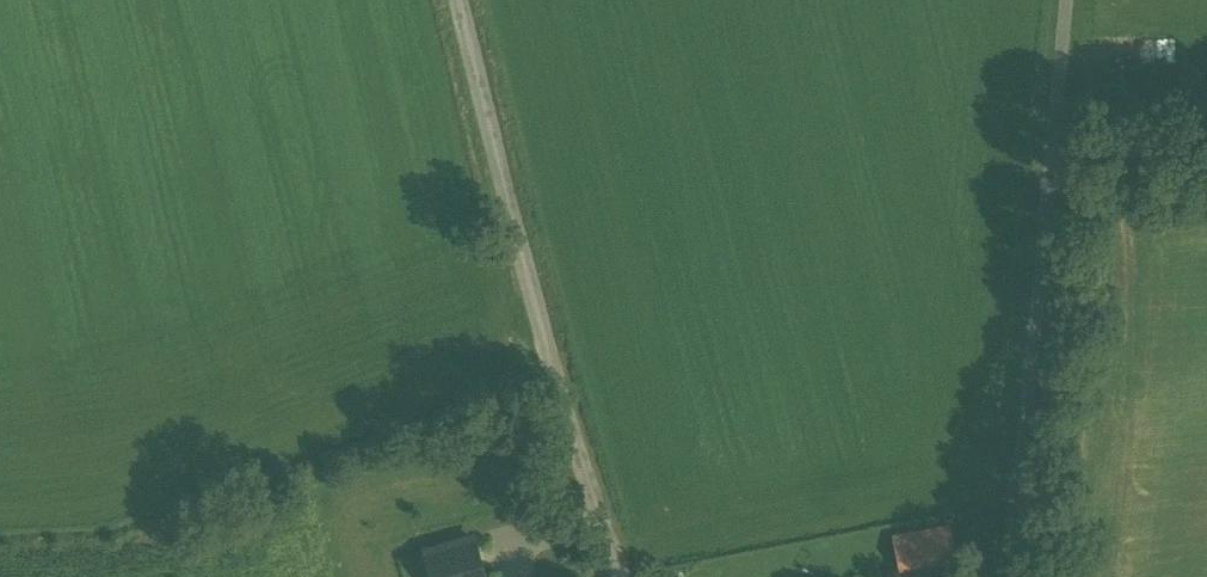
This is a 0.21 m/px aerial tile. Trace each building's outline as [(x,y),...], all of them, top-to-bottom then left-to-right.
[(949,524),(892,534),(899,568),(955,557),(949,524)] [(425,549),(433,576),(483,576),(471,536),(425,549)]
